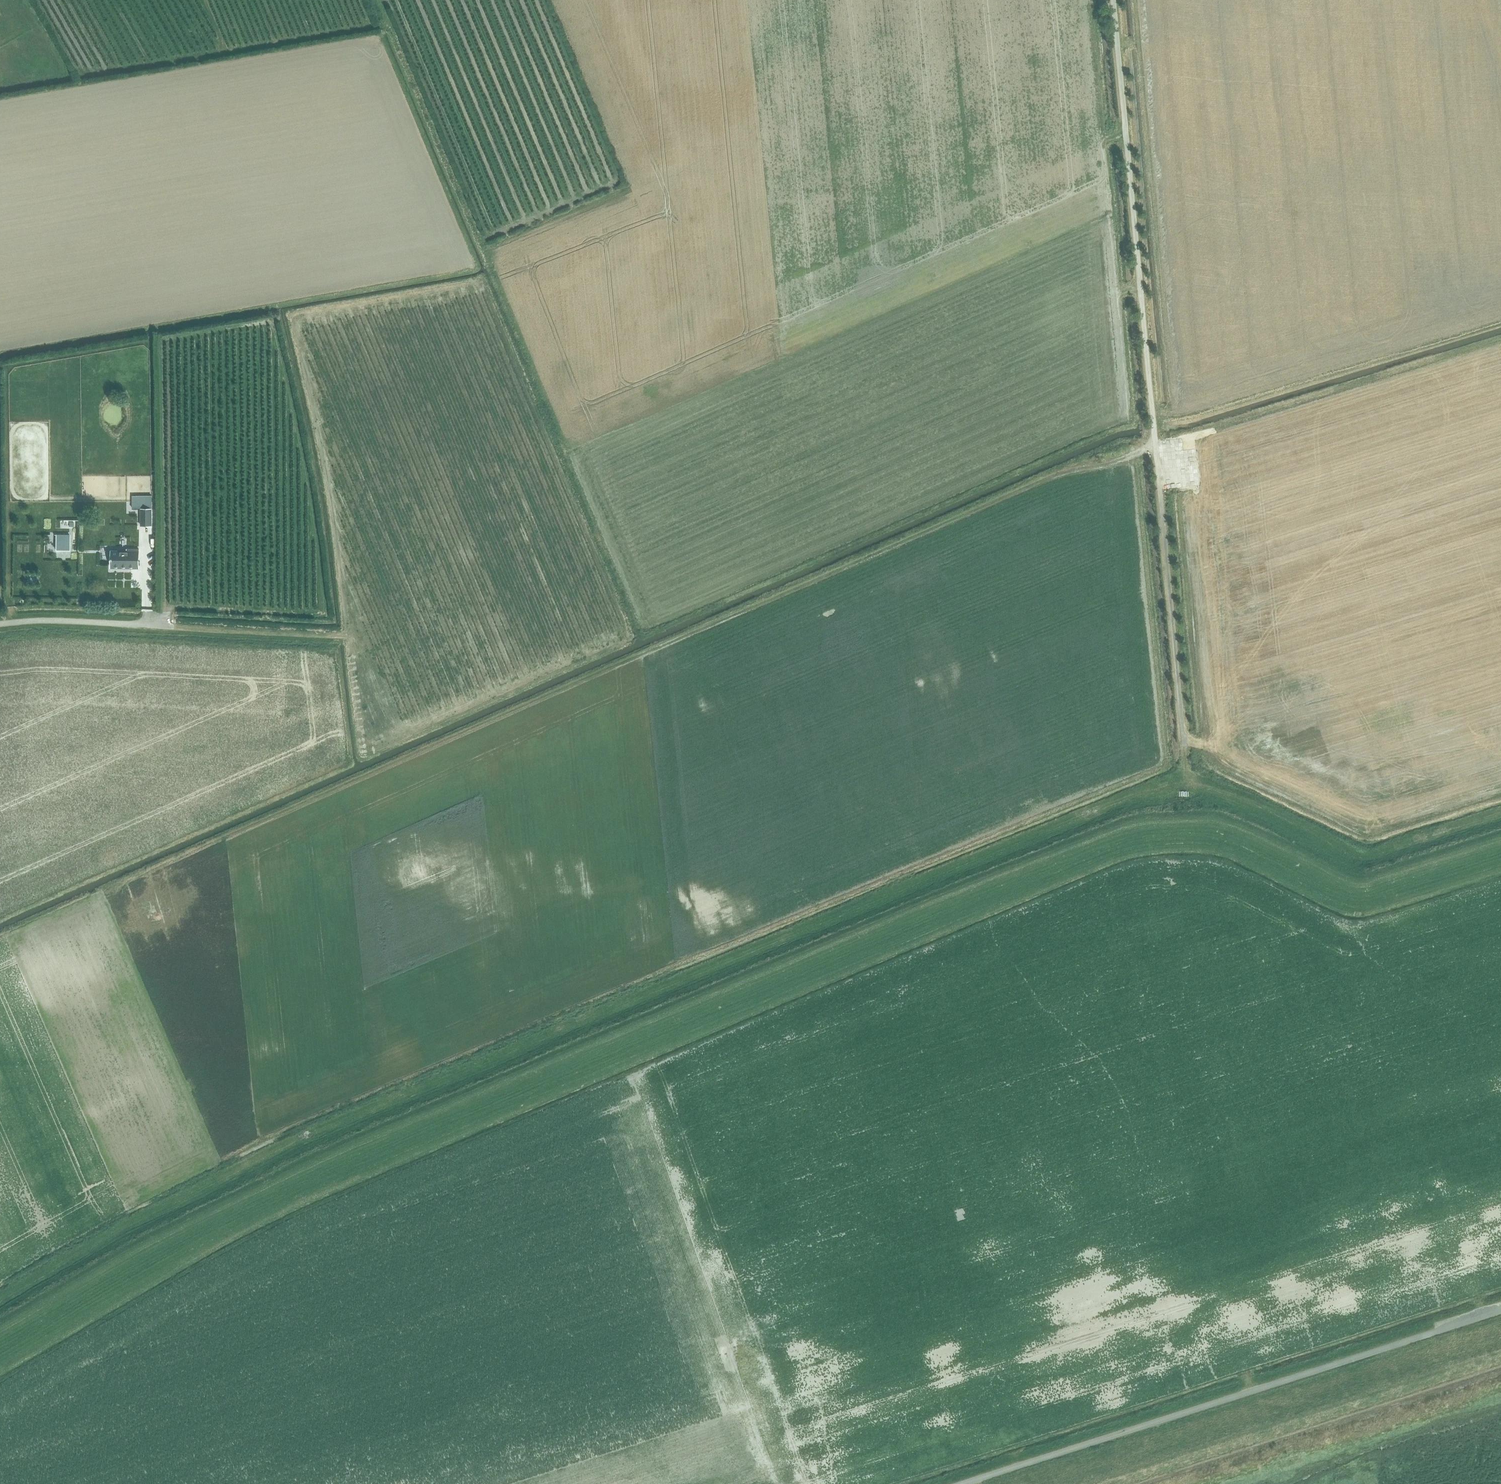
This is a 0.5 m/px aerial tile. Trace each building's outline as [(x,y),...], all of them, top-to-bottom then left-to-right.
[(82,366),(82,383),(94,383),(94,366),(82,366)] [(152,499),(133,500),(133,509),(141,509),(141,525),(152,525),(152,499)] [(69,535),(56,534),(56,550),(69,550),(69,535)] [(127,550),(111,550),(111,551),(111,559),(111,568),(139,568),(139,549),(127,549),(127,550)]
